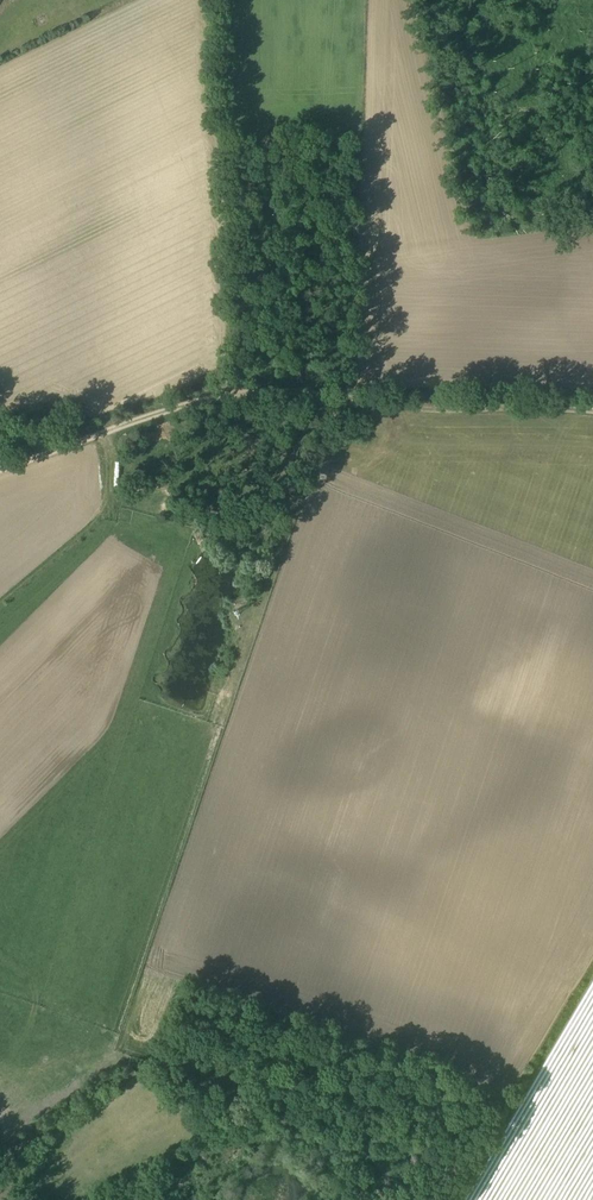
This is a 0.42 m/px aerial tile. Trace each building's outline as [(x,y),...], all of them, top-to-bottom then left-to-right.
[(198,542),(208,539),(204,526),(194,530),(198,542)]
